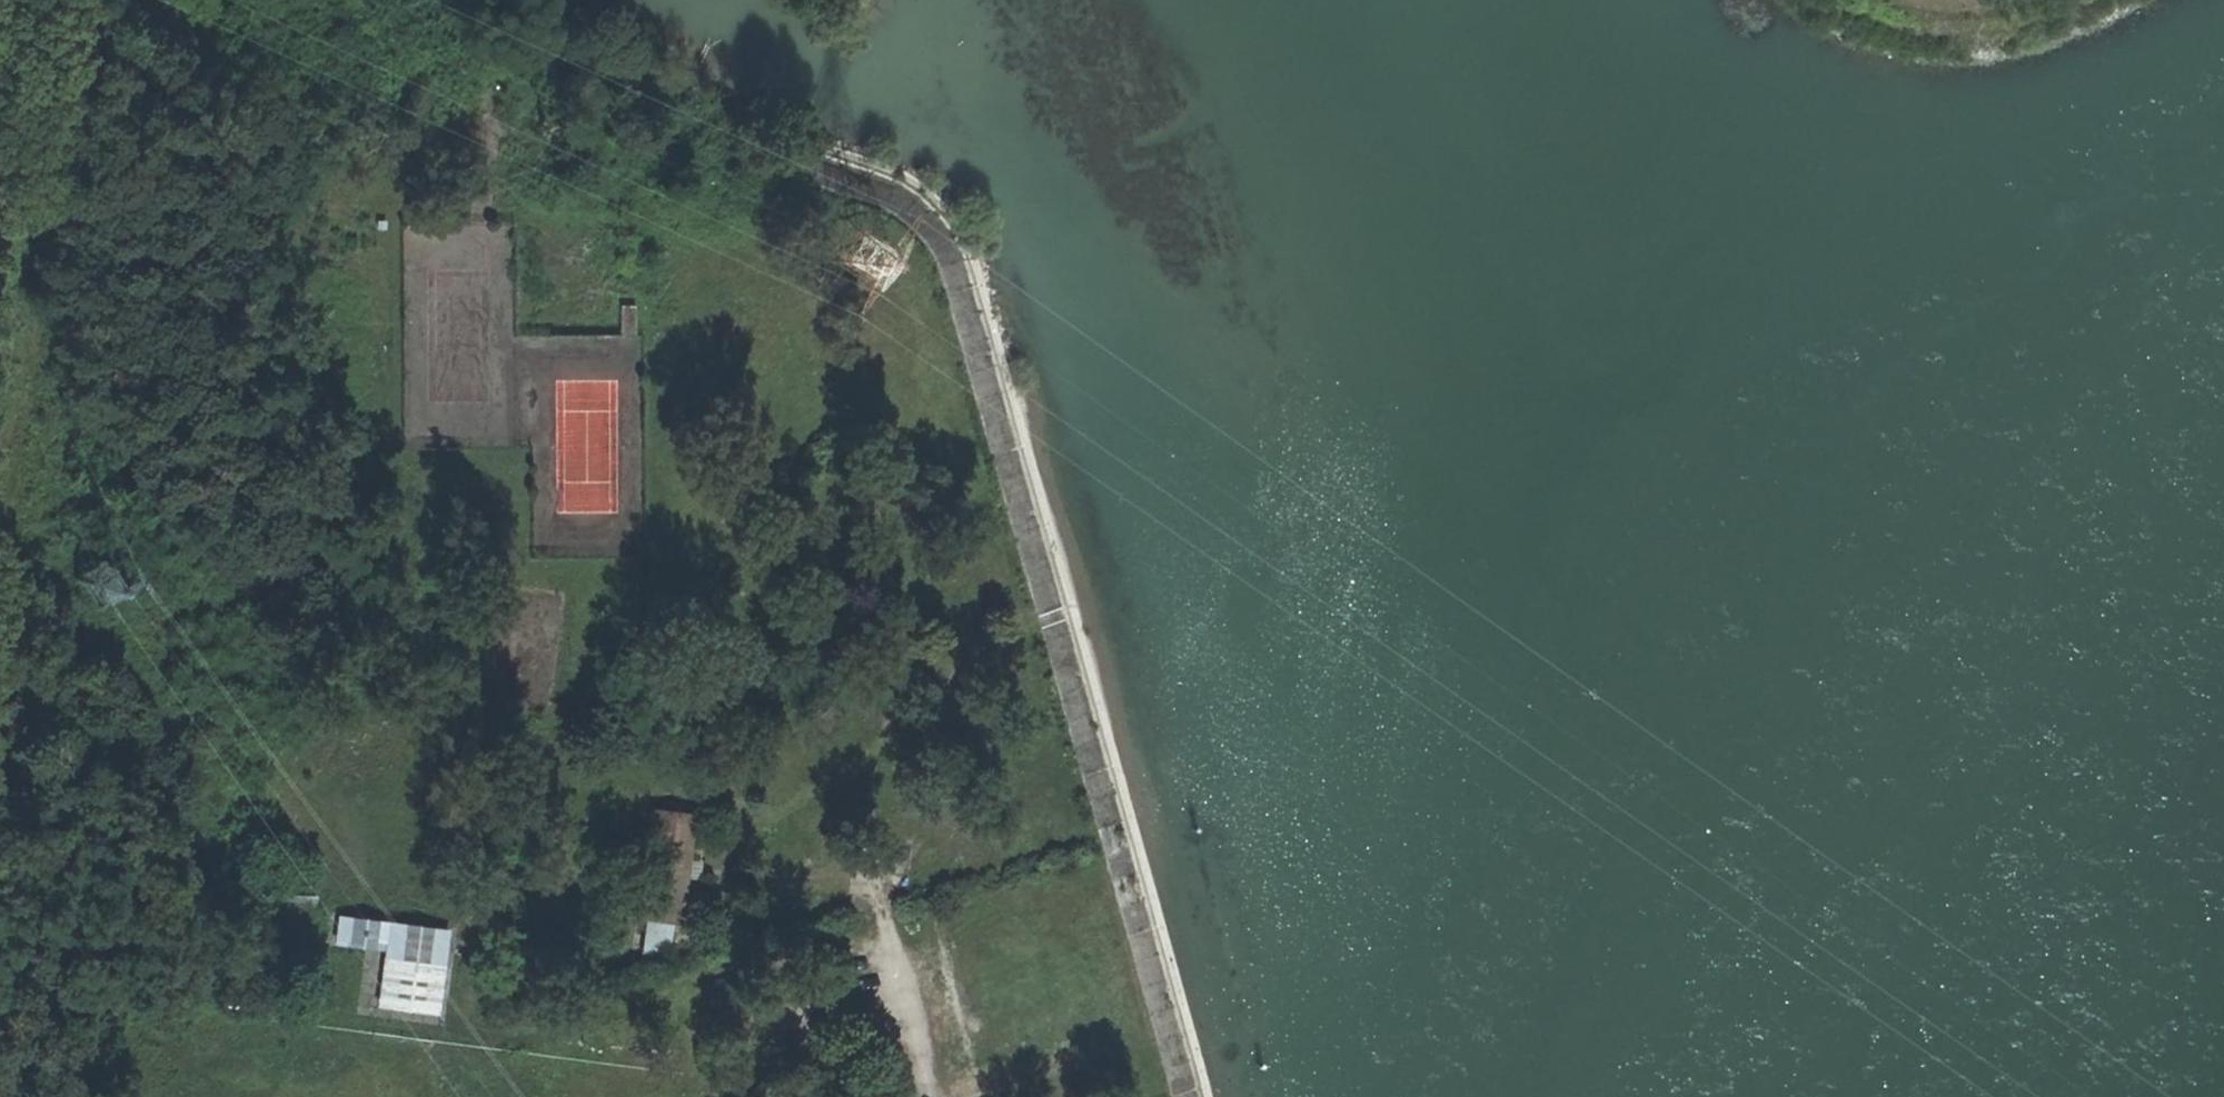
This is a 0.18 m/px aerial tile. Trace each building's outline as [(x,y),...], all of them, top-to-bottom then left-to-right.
[(618,916),(658,921),(671,813),(631,808),(618,916)] [(420,966),(422,923),(325,919),(323,945),(361,947),(359,1007),(418,1010),(420,966)]
